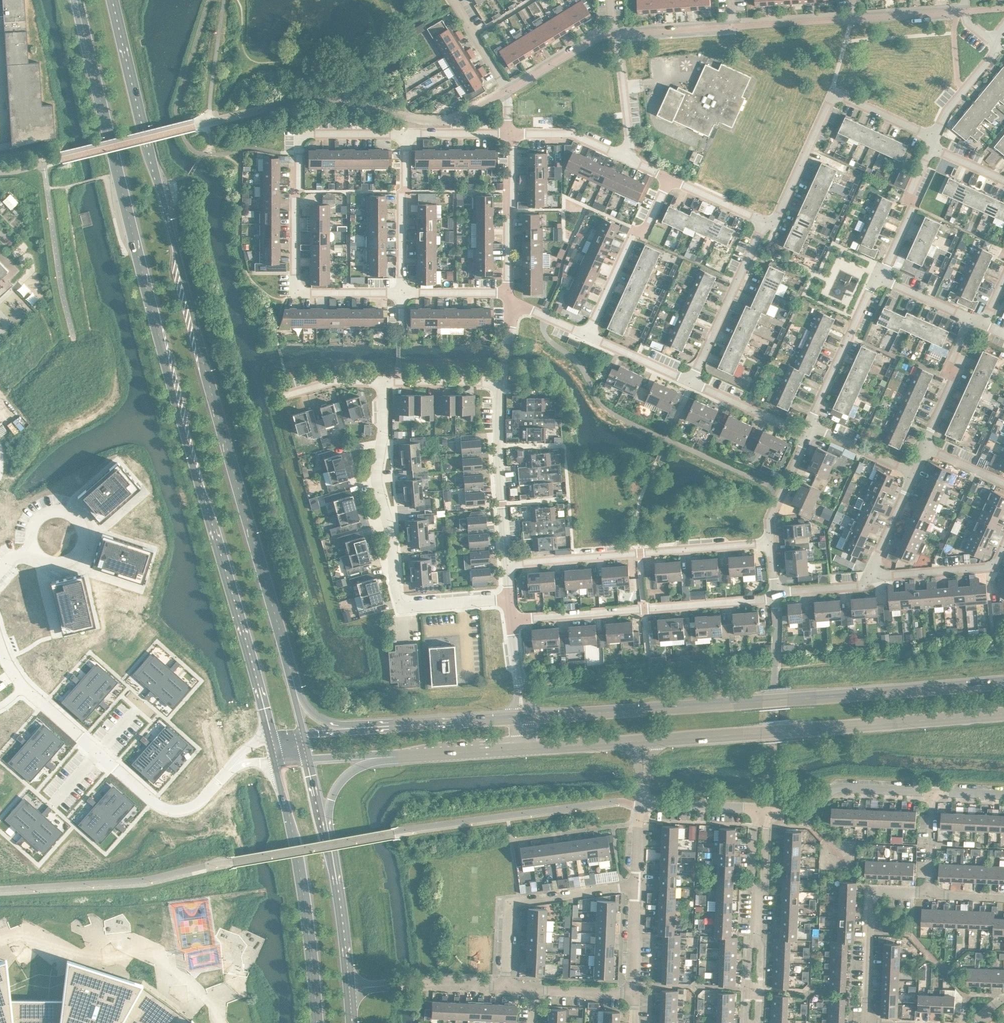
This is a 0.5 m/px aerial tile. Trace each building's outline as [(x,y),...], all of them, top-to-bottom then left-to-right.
[(4,15),(12,147),(55,136),(53,104),(42,105),(40,61),(29,62),(25,0),(3,0),(3,2),(0,3),(0,15),(4,15)] [(571,6),(581,23),(592,16),(584,3),(587,1),(586,0),(577,0),(578,2),(571,6)] [(650,0),(638,0),(639,13),(651,12),(650,0)] [(651,12),(663,12),(662,0),(650,0),(651,12)] [(663,12),(675,11),(674,0),(662,0),(663,12)] [(675,11),(687,10),(686,0),(674,0),(675,11)] [(687,10),(699,9),(698,0),(686,0),(687,10)] [(699,9),(711,8),(711,0),(698,0),(699,9)] [(561,3),(557,6),(571,29),(581,23),(571,6),(564,10),(562,8),(563,7),(561,3)] [(558,14),(551,19),(561,35),(571,29),(557,6),(553,8),(555,12),(556,12),(558,14)] [(541,16),(536,19),(551,42),(561,35),(551,19),(544,23),(542,20),(543,20),(541,16)] [(427,28),(439,47),(462,33),(459,29),(454,32),(450,25),(448,24),(446,25),(442,19),(427,28)] [(537,27),(530,31),(541,48),(551,42),(536,19),(532,21),(535,25),(536,24),(537,27)] [(520,29),(516,31),(530,54),(541,48),(530,31),(523,36),(521,33),(522,32),(520,29)] [(517,39),(510,44),(520,61),(530,54),(516,31),(512,34),(514,37),(515,37),(517,39)] [(439,47),(445,56),(462,45),(459,40),(464,36),(462,33),(439,47)] [(520,61),(510,44),(503,48),(501,45),(494,49),(498,56),(501,54),(510,67),(520,61)] [(445,56),(450,65),(473,51),(471,47),(466,50),(462,45),(445,56)] [(450,65),(456,74),(474,63),(470,58),(476,55),(473,51),(450,65)] [(456,74),(462,83),(484,69),(482,66),(477,69),(474,63),(456,74)] [(715,123),(718,124),(720,121),(733,127),(746,97),(743,96),(752,76),(722,63),(719,69),(706,63),(693,92),(679,86),(677,89),(670,86),(658,114),(673,121),(674,120),(709,136),(715,123)] [(484,69),(462,83),(468,93),(482,84),(482,83),(483,82),(484,80),(482,76),(487,73),(484,69)] [(989,84),(1003,96),(1003,82),(996,75),(989,84)] [(982,93),(996,104),(1000,100),(1003,103),(1003,96),(989,84),(982,93)] [(982,93),(974,102),(996,119),(999,115),(992,109),(996,104),(982,93)] [(974,102),(967,110),(981,122),(985,117),(992,123),(993,123),(995,119),(996,119),(974,102)] [(967,110),(960,119),(981,137),(984,133),(977,127),(981,122),(967,110)] [(839,132),(849,136),(857,121),(846,116),(839,132)] [(981,137),(960,119),(952,128),(967,140),(971,135),(978,141),(981,137)] [(849,136),(860,141),(867,125),(857,121),(849,136)] [(860,141),(870,146),(877,130),(867,125),(860,141)] [(870,146),(881,151),(888,135),(877,130),(870,146)] [(881,151),(891,155),(898,140),(888,135),(881,151)] [(1003,154),(1003,153),(1003,135),(995,146),(1003,154)] [(898,140),(891,155),(902,160),(909,145),(898,140)] [(309,168),(322,168),(322,150),(309,150),(309,165),(309,168)] [(322,168),(335,168),(335,150),(322,150),(322,168)] [(335,168),(349,168),(349,150),(335,150),(335,168)] [(349,168),(362,168),(362,150),(349,150),(349,168)] [(362,168),(375,168),(375,150),(362,150),(362,168)] [(375,150),(375,168),(388,168),(388,165),(388,150),(375,150)] [(417,168),(429,168),(429,150),(415,150),(412,150),(412,165),(415,165),(416,165),(416,168),(417,168)] [(429,168),(442,168),(442,150),(429,150),(429,168)] [(442,168),(455,167),(455,150),(442,150),(442,168)] [(455,167),(468,168),(468,150),(455,150),(455,167)] [(468,168),(481,168),(481,150),(468,150),(468,168)] [(481,150),(481,168),(495,168),(495,165),(495,150),(481,150)] [(529,152),(529,166),(547,166),(547,153),(544,153),(544,152),(529,152)] [(566,168),(578,173),(586,157),(574,152),(567,165),(568,165),(566,168)] [(698,152),(694,162),(699,165),(703,155),(698,152)] [(264,157),(264,170),(279,170),(279,157),(264,157)] [(578,173),(590,179),(598,162),(586,157),(578,173)] [(590,179),(602,184),(610,168),(598,162),(590,179)] [(822,162),(817,172),(833,179),(838,169),(822,162)] [(529,166),(530,179),(547,179),(547,166),(529,166)] [(895,182),(906,187),(913,172),(902,167),(895,182)] [(602,184),(614,189),(622,173),(610,168),(602,184)] [(261,170),(261,184),(279,184),(279,170),(264,170),(261,170)] [(817,172),(813,183),(828,190),(833,179),(817,172)] [(614,189),(626,195),(634,179),(622,173),(614,189)] [(943,192),(953,197),(960,181),(950,176),(948,181),(944,179),(938,192),(942,194),(943,192)] [(530,179),(530,192),(547,192),(547,179),(530,179)] [(634,179),(626,195),(638,200),(639,198),(640,198),(646,184),(634,179)] [(953,197),(964,202),(971,186),(960,181),(953,197)] [(813,183),(808,193),(824,200),(828,190),(813,183)] [(261,184),(261,197),(279,197),(279,184),(261,184)] [(964,202),(974,206),(981,191),(971,186),(964,202)] [(974,206),(984,211),(992,195),(981,191),(974,206)] [(547,192),(530,192),(530,205),(544,205),(547,205),(547,192)] [(10,193),(3,200),(12,209),(19,202),(10,193)] [(808,193),(803,203),(819,211),(824,200),(808,193)] [(335,194),(323,194),(323,203),(335,203),(335,194)] [(878,194),(874,203),(890,210),(894,201),(878,194)] [(368,195),(368,208),(385,208),(385,195),(371,195),(368,195)] [(474,195),(474,208),(492,208),(492,195),(477,195),(474,195)] [(984,211),(995,216),(1002,200),(992,195),(984,211)] [(261,197),(261,210),(279,210),(279,197),(261,197)] [(995,216),(1003,220),(1003,201),(1002,200),(995,216)] [(803,203),(798,214),(814,221),(819,211),(803,203)] [(874,203),(870,213),(886,220),(890,210),(874,203)] [(312,204),(312,217),(329,217),(330,204),(327,204),(312,204)] [(418,204),(418,217),(436,217),(436,204),(433,204),(418,204)] [(663,220),(673,225),(681,209),(670,204),(663,220)] [(368,208),(368,221),(385,221),(385,208),(368,208)] [(477,221),(492,221),(492,208),(474,208),(474,221),(477,221)] [(684,230),(686,226),(686,225),(691,214),(681,209),(673,225),(684,230)] [(261,210),(261,223),(279,223),(279,217),(289,217),(289,210),(279,210),(261,210)] [(686,226),(696,230),(703,214),(693,210),(691,214),(686,225),(686,226)] [(525,213),(525,227),(540,227),(540,213),(525,213)] [(870,213),(866,222),(881,229),(886,220),(870,213)] [(696,230),(707,235),(714,219),(703,214),(696,230)] [(798,214),(794,224),(809,231),(814,221),(798,214)] [(926,215),(921,226),(937,233),(942,223),(926,215)] [(312,217),(312,230),(329,230),(329,217),(312,217)] [(418,217),(418,230),(436,230),(436,217),(418,217)] [(603,217),(598,229),(614,237),(619,225),(606,218),(603,217)] [(707,235),(717,240),(724,224),(714,219),(707,235)] [(368,221),(368,234),(385,234),(385,221),(368,221)] [(477,221),(477,234),(492,234),(492,221),(477,221)] [(866,222),(861,231),(877,238),(881,229),(866,222)] [(261,223),(261,236),(279,236),(279,223),(261,223)] [(623,224),(620,229),(628,233),(630,227),(623,224)] [(724,224),(717,240),(728,245),(735,229),(724,224)] [(794,224),(789,234),(805,242),(809,231),(794,224)] [(823,225),(820,232),(828,235),(830,229),(823,225)] [(921,226),(916,236),(932,244),(937,233),(921,226)] [(525,227),(525,240),(543,240),(543,227),(540,227),(525,227)] [(595,242),(608,249),(614,237),(598,229),(592,241),(595,242)] [(312,230),(312,243),(329,244),(329,230),(312,230)] [(418,230),(418,243),(436,243),(436,230),(418,230)] [(877,238),(861,231),(857,241),(860,242),(857,249),(875,257),(879,248),(874,246),(877,238)] [(368,234),(368,248),(385,248),(385,234),(368,234)] [(477,248),(492,248),(503,248),(503,242),(492,242),(492,234),(477,234),(477,248)] [(805,242),(789,234),(784,245),(800,252),(805,242)] [(261,236),(261,250),(279,250),(279,236),(261,236)] [(916,236),(912,247),(927,254),(932,244),(916,236)] [(525,240),(525,253),(543,253),(543,240),(525,240)] [(595,242),(589,254),(603,261),(608,249),(595,242)] [(312,243),(312,257),(329,257),(329,244),(312,243)] [(418,243),(418,257),(436,257),(436,243),(418,243)] [(646,244),(641,254),(657,261),(662,251),(646,244)] [(979,246),(974,255),(990,263),(994,253),(979,246)] [(571,247),(568,254),(574,257),(577,250),(571,247)] [(927,254),(912,247),(907,258),(922,264),(920,269),(928,272),(935,258),(927,254)] [(368,248),(368,261),(385,261),(385,248),(368,248)] [(474,248),(474,261),(492,261),(492,248),(477,248),(474,248)] [(279,250),(261,250),(261,263),(264,263),(271,263),(271,271),(285,271),(285,263),(279,263),(279,250)] [(525,253),(525,266),(543,266),(543,253),(525,253)] [(589,254),(584,266),(597,273),(603,261),(589,254)] [(641,254),(636,265),(652,272),(657,261),(641,254)] [(974,255),(970,265),(986,272),(990,263),(974,255)] [(312,257),(312,270),(329,270),(329,257),(312,257)] [(418,257),(418,270),(436,270),(436,257),(418,257)] [(9,270),(0,260),(0,278),(9,270)] [(385,261),(368,261),(368,274),(371,274),(385,274),(385,261)] [(492,261),(474,261),(474,274),(477,274),(492,274),(492,261)] [(770,264),(765,275),(781,282),(786,272),(770,264)] [(581,265),(576,277),(592,285),(597,273),(584,266),(584,267),(581,265)] [(636,265),(632,275),(647,282),(652,272),(636,265)] [(970,265),(966,274),(982,281),(986,272),(970,265)] [(525,266),(525,279),(543,279),(543,266),(525,266)] [(701,269),(697,278),(713,285),(717,276),(701,269)] [(329,270),(312,270),(312,283),(327,283),(329,283),(329,270)] [(436,270),(418,270),(418,283),(433,283),(436,283),(436,270)] [(928,283),(933,285),(938,275),(933,273),(928,283)] [(966,274),(962,283),(977,290),(982,281),(966,274)] [(632,275),(627,285),(643,293),(647,282),(632,275)] [(765,275),(761,285),(776,293),(781,282),(765,275)] [(576,277),(570,289),(587,297),(592,285),(576,277)] [(697,278),(693,287),(708,295),(713,285),(697,278)] [(543,279),(525,279),(525,293),(540,293),(540,292),(543,292),(543,279)] [(977,290),(962,283),(957,293),(960,295),(959,298),(957,302),(975,310),(979,300),(974,298),(977,290)] [(627,285),(622,296),(638,303),(643,293),(627,285)] [(761,285),(756,296),(771,303),(776,293),(761,285)] [(693,287),(688,297),(704,304),(708,295),(693,287)] [(793,288),(791,294),(796,296),(799,290),(793,288)] [(587,297),(570,289),(565,301),(568,302),(568,303),(581,309),(587,297)] [(951,290),(948,297),(955,300),(957,297),(959,298),(960,295),(957,293),(951,290)] [(622,296),(618,306),(633,313),(638,303),(622,296)] [(756,296),(751,306),(762,311),(762,312),(767,314),(771,303),(756,296)] [(688,297),(684,306),(700,313),(704,304),(688,297)] [(557,303),(553,311),(560,314),(564,306),(557,303)] [(747,304),(742,315),(758,322),(762,312),(762,311),(751,306),(747,304)] [(618,306),(613,316),(628,324),(633,313),(618,306)] [(684,306),(680,315),(696,322),(700,313),(684,306)] [(878,322),(888,326),(895,311),(885,306),(878,322)] [(304,326),(304,309),(284,309),(279,328),(279,329),(290,329),(290,324),(291,324),(290,326),(304,326)] [(317,309),(304,309),(304,326),(317,326),(317,309)] [(330,309),(317,309),(317,326),(330,326),(330,309)] [(343,309),(330,309),(330,326),(343,326),(343,309)] [(356,309),(343,309),(343,326),(356,326),(356,309)] [(370,309),(356,309),(356,326),(370,326),(370,309)] [(383,309),(370,309),(370,326),(383,326),(383,323),(383,324),(383,309)] [(411,326),(424,326),(424,309),(411,309),(411,323),(411,326)] [(424,309),(424,326),(437,326),(437,324),(437,309),(424,309)] [(451,309),(437,309),(437,324),(451,324),(451,309)] [(464,309),(451,309),(451,324),(451,326),(464,326),(464,309)] [(477,309),(464,309),(464,326),(477,326),(477,309)] [(490,309),(477,309),(477,326),(490,326),(490,324),(490,323),(490,309)] [(820,311),(816,320),(831,328),(836,318),(820,311)] [(899,331),(901,327),(906,316),(905,315),(895,311),(888,326),(899,331)] [(901,327),(911,332),(918,316),(907,311),(905,315),(906,316),(901,327)] [(680,315),(676,325),(691,332),(696,322),(680,315)] [(742,315),(737,325),(753,332),(758,322),(742,315)] [(628,324),(613,316),(608,327),(624,334),(628,324)] [(911,332),(921,336),(929,321),(918,316),(911,332)] [(816,320),(811,330),(827,337),(831,328),(816,320)] [(921,336),(932,341),(939,325),(929,321),(921,336)] [(676,325),(671,334),(687,341),(691,332),(676,325)] [(737,325),(732,335),(748,343),(753,332),(737,325)] [(939,325),(932,341),(942,346),(950,330),(939,325)] [(811,330),(807,339),(823,346),(827,337),(811,330)] [(687,341),(671,334),(667,343),(683,351),(687,341)] [(732,335),(728,346),(743,353),(748,343),(732,335)] [(567,342),(579,347),(581,342),(570,337),(567,342)] [(807,339),(803,348),(819,355),(823,346),(807,339)] [(862,344),(857,355),(873,362),(878,352),(862,344)] [(728,346),(723,356),(739,363),(743,353),(728,346)] [(803,348),(799,358),(814,365),(819,355),(803,348)] [(984,350),(979,360),(994,367),(999,357),(984,350)] [(857,355),(852,365),(868,373),(873,362),(857,355)] [(739,363),(723,356),(718,367),(734,374),(739,363)] [(799,358),(795,367),(794,367),(806,372),(810,374),(814,365),(799,358)] [(979,360),(974,371),(990,378),(994,367),(979,360)] [(613,384),(624,389),(632,371),(621,365),(617,374),(615,373),(617,369),(613,368),(605,384),(611,387),(613,384)] [(790,365),(786,374),(802,381),(806,372),(794,367),(795,367),(790,365)] [(852,365),(848,376),(863,383),(868,373),(852,365)] [(919,366),(914,376),(930,383),(934,373),(919,366)] [(634,397),(640,400),(645,387),(640,385),(644,376),(632,371),(624,389),(635,394),(634,397)] [(974,371),(969,381),(985,388),(990,378),(974,371)] [(786,374),(782,383),(797,391),(802,381),(786,374)] [(848,376),(843,386),(859,393),(863,383),(848,376)] [(914,376),(910,385),(926,392),(930,383),(914,376)] [(647,400),(658,405),(667,386),(655,381),(651,390),(645,387),(640,400),(646,403),(647,400)] [(969,381),(965,391),(980,398),(985,388),(969,381)] [(782,383),(777,393),(793,400),(797,391),(782,383)] [(910,385),(906,394),(921,401),(926,392),(910,385)] [(667,386),(658,405),(669,410),(665,419),(671,422),(680,403),(674,400),(678,391),(667,386)] [(843,386),(838,397),(854,404),(859,393),(843,386)] [(965,391),(960,402),(976,409),(980,398),(965,391)] [(793,400),(777,393),(773,402),(789,409),(793,400)] [(906,394),(902,404),(917,411),(921,401),(906,394)] [(365,418),(371,416),(367,402),(362,404),(359,395),(346,399),(351,418),(364,414),(365,418)] [(403,413),(414,413),(414,396),(409,396),(409,395),(396,395),(396,419),(403,419),(403,413)] [(414,396),(414,413),(426,413),(426,419),(433,419),(433,395),(420,395),(420,396),(414,396)] [(437,413),(456,413),(456,396),(450,396),(450,395),(437,395),(437,413)] [(456,396),(456,413),(468,413),(468,419),(474,419),(474,395),(461,395),(461,396),(456,396)] [(513,409),(512,418),(534,418),(534,397),(522,397),(522,409),(513,409)] [(534,397),(534,418),(555,418),(555,409),(545,409),(545,397),(534,397)] [(854,404),(838,397),(833,407),(849,414),(854,404)] [(687,418),(698,423),(707,404),(695,399),(691,408),(686,406),(680,418),(686,421),(687,418)] [(960,402),(955,412),(971,419),(976,409),(960,402)] [(346,426),(342,411),(336,413),(333,403),(320,406),(326,426),(339,422),(340,428),(346,426)] [(708,431),(714,434),(720,421),(714,419),(718,410),(707,404),(698,423),(710,428),(708,431)] [(902,404),(897,413),(913,420),(917,411),(902,404)] [(313,435),(313,438),(320,436),(316,419),(309,421),(306,410),(293,414),(298,433),(307,431),(308,437),(313,435)] [(955,412),(950,422),(966,430),(971,419),(955,412)] [(897,413),(893,422),(909,429),(913,420),(897,413)] [(722,434),(733,439),(741,420),(730,415),(726,424),(720,421),(714,434),(720,437),(722,434)] [(522,439),(534,439),(534,418),(512,418),(512,427),(522,427),(522,439)] [(534,418),(534,439),(545,439),(545,427),(555,427),(555,418),(534,418)] [(742,447),(748,450),(754,437),(748,434),(752,425),(741,420),(733,439),(744,444),(742,447)] [(893,422),(889,431),(905,439),(909,429),(893,422)] [(966,430),(950,422),(945,433),(961,440),(966,430)] [(756,449),(767,454),(775,436),(764,430),(760,440),(754,437),(748,450),(754,452),(756,449)] [(905,439),(889,431),(885,441),(900,448),(905,439)] [(461,435),(462,453),(477,452),(481,451),(480,439),(476,440),(476,434),(461,435)] [(401,444),(402,456),(420,455),(419,447),(426,446),(425,436),(413,437),(413,443),(401,444)] [(775,436),(767,454),(778,459),(777,463),(783,465),(791,447),(785,444),(787,441),(775,436)] [(330,437),(322,439),(324,446),(332,444),(330,437)] [(818,447),(813,458),(832,466),(837,455),(840,457),(843,451),(830,445),(827,451),(818,447)] [(324,458),(328,471),(345,466),(341,453),(332,456),(330,450),(318,453),(320,459),(324,458)] [(549,451),(538,452),(540,474),(561,472),(560,463),(551,464),(549,451)] [(749,451),(746,458),(753,461),(756,454),(749,451)] [(464,470),(479,469),(482,469),(481,457),(478,457),(477,452),(462,453),(464,470)] [(518,466),(519,475),(540,474),(538,452),(526,453),(527,466),(518,466)] [(415,468),(416,473),(428,472),(428,466),(421,467),(420,455),(402,456),(403,469),(415,468)] [(981,456),(977,464),(984,467),(988,459),(981,456)] [(817,473),(814,479),(827,485),(830,479),(827,477),(832,466),(813,458),(808,469),(817,473)] [(118,461),(78,496),(100,521),(140,486),(118,461)] [(934,469),(932,474),(948,482),(953,471),(930,461),(928,466),(934,469)] [(760,469),(772,474),(774,469),(763,464),(760,469)] [(345,466),(328,471),(332,483),(327,485),(329,491),(341,487),(339,481),(348,479),(345,466)] [(464,470),(465,487),(480,486),(483,486),(482,474),(479,474),(479,469),(464,470)] [(878,469),(873,479),(896,489),(898,485),(892,482),(895,476),(878,469)] [(404,480),(405,492),(422,491),(421,479),(429,478),(428,472),(416,473),(416,479),(404,480)] [(561,472),(540,474),(541,495),(553,494),(552,482),(562,481),(561,472)] [(540,474),(519,475),(519,484),(529,483),(530,496),(541,495),(540,474)] [(923,477),(921,482),(944,492),(948,482),(932,474),(929,480),(923,477)] [(803,481),(797,492),(816,501),(821,489),(824,491),(827,485),(814,479),(812,485),(803,481)] [(873,479),(869,489),(885,497),(888,491),(894,494),(896,489),(873,479)] [(925,489),(923,494),(939,502),(944,492),(921,482),(919,486),(925,489)] [(480,486),(465,487),(466,505),(485,503),(484,491),(480,492),(480,486)] [(869,489),(864,499),(887,509),(889,505),(883,502),(885,497),(869,489)] [(987,500),(1003,507),(1003,495),(992,489),(987,500)] [(334,500),(337,512),(356,507),(353,494),(342,497),(341,491),(324,496),(325,502),(334,500)] [(422,491),(405,492),(406,505),(418,504),(419,509),(431,508),(430,498),(423,499),(422,491)] [(816,501),(797,492),(792,504),(801,508),(799,513),(811,519),(814,513),(811,512),(816,501)] [(914,497),(912,501),(935,511),(939,502),(923,494),(920,500),(914,497)] [(855,506),(860,509),(876,516),(879,511),(885,513),(887,509),(864,499),(859,496),(855,506)] [(983,510),(999,517),(1002,512),(1003,513),(1003,507),(987,500),(983,510)] [(916,508),(914,514),(930,521),(935,511),(912,501),(910,506),(916,508)] [(554,505),(542,506),(544,528),(565,526),(565,517),(555,518),(554,505)] [(522,520),(523,529),(544,528),(542,506),(531,507),(532,520),(522,520)] [(356,507),(337,512),(341,525),(330,528),(332,535),(351,529),(349,523),(360,520),(356,507)] [(828,508),(824,517),(829,519),(833,510),(828,508)] [(860,509),(856,518),(878,529),(880,524),(874,522),(876,516),(860,509)] [(979,517),(978,519),(1001,530),(1003,525),(997,522),(999,517),(983,510),(979,517)] [(468,528),(469,534),(484,533),(483,527),(487,527),(486,515),(482,516),(481,511),(471,511),(469,516),(467,517),(467,518),(458,518),(459,528),(468,528)] [(407,520),(408,533),(428,531),(427,523),(435,523),(434,512),(420,513),(421,519),(407,520)] [(905,516),(903,521),(926,531),(930,521),(914,514),(911,519),(905,516)] [(856,518),(851,528),(867,536),(870,530),(876,533),(878,529),(856,518)] [(978,519),(974,529),(990,537),(993,531),(999,534),(1001,530),(978,519)] [(896,536),(894,540),(917,551),(921,553),(926,542),(921,540),(926,531),(903,521),(901,525),(907,528),(905,533),(902,539),(896,536)] [(795,536),(796,543),(810,542),(809,535),(806,535),(804,523),(784,524),(785,537),(795,536)] [(565,526),(544,528),(546,549),(557,548),(556,536),(566,535),(565,526)] [(544,528),(523,529),(524,538),(533,538),(534,550),(546,549),(544,528)] [(851,528),(847,538),(869,548),(871,544),(865,541),(867,536),(851,528)] [(974,529),(969,539),(992,549),(994,545),(988,542),(990,537),(974,529)] [(428,531),(408,533),(409,545),(423,544),(423,550),(435,549),(435,543),(429,543),(428,531)] [(103,533),(92,565),(143,582),(153,549),(103,533)] [(345,541),(349,554),(368,548),(364,535),(354,538),(352,533),(338,537),(339,543),(345,541)] [(469,534),(470,551),(485,550),(485,545),(488,544),(487,533),(484,533),(469,534)] [(869,548),(847,538),(842,548),(858,556),(861,550),(867,553),(869,548)] [(992,549),(969,539),(965,549),(981,557),(984,551),(990,554),(992,549)] [(917,551),(894,540),(892,545),(898,548),(896,554),(890,551),(886,558),(896,562),(899,555),(912,561),(917,551)] [(786,550),(787,562),(808,561),(807,548),(810,548),(810,542),(796,543),(796,549),(786,550)] [(368,548),(349,554),(352,567),(347,568),(348,574),(363,570),(361,564),(372,561),(368,548)] [(470,551),(471,569),(486,568),(486,562),(489,562),(488,550),(485,550),(470,551)] [(410,560),(411,573),(431,571),(431,563),(437,563),(436,553),(423,554),(424,559),(410,560)] [(754,555),(742,556),(743,573),(756,573),(756,580),(762,579),(761,567),(755,567),(754,555)] [(730,569),(725,570),(726,582),(732,582),(731,574),(743,573),(742,556),(729,557),(730,569)] [(718,557),(705,558),(707,576),(719,575),(719,583),(726,582),(725,570),(719,570),(718,557)] [(694,572),(688,573),(689,585),(695,585),(694,577),(707,576),(705,558),(693,559),(694,572)] [(668,561),(670,579),(682,578),(683,586),(685,585),(686,599),(690,599),(689,585),(688,573),(682,573),(681,560),(668,561)] [(658,580),(670,579),(668,561),(656,562),(657,575),(651,576),(652,588),(658,587),(658,580)] [(808,561),(787,562),(788,575),(798,574),(799,580),(813,579),(812,573),(809,573),(808,561)] [(628,565),(616,566),(617,584),(625,583),(625,590),(637,589),(636,578),(630,578),(628,565)] [(604,580),(598,581),(599,595),(610,594),(609,584),(617,584),(616,566),(603,567),(604,580)] [(490,567),(486,568),(471,569),(473,587),(488,585),(487,579),(491,579),(490,567)] [(592,568),(579,569),(580,586),(588,586),(589,595),(599,595),(598,581),(593,581),(592,568)] [(561,584),(562,596),(568,595),(567,587),(580,586),(579,569),(566,570),(567,583),(561,584)] [(431,571),(411,573),(412,585),(426,584),(426,590),(439,589),(438,583),(432,583),(431,571)] [(557,596),(562,596),(561,584),(556,584),(555,571),(542,572),(543,589),(556,588),(557,596)] [(535,590),(543,589),(542,572),(529,573),(530,586),(524,587),(525,598),(536,597),(535,590)] [(84,573),(50,581),(62,632),(96,625),(84,573)] [(357,582),(360,595),(380,590),(376,577),(365,580),(364,574),(349,578),(351,584),(357,582)] [(346,577),(336,580),(337,586),(348,584),(346,577)] [(965,585),(966,603),(966,609),(977,609),(977,603),(975,578),(970,578),(970,585),(965,585)] [(980,578),(975,578),(977,603),(988,602),(987,584),(980,584),(980,578)] [(955,604),(966,603),(965,585),(959,586),(958,579),(953,580),(955,604)] [(944,605),(955,604),(953,580),(948,580),(949,587),(943,587),(944,605)] [(923,607),(934,606),(932,581),(927,582),(927,588),(921,589),(923,607)] [(934,606),(944,605),(943,587),(937,588),(937,581),(932,581),(934,606)] [(901,608),(912,608),(910,583),(905,583),(906,590),(900,590),(901,608)] [(912,608),(923,607),(921,589),(915,589),(915,583),(910,583),(912,608)] [(892,609),(901,608),(900,590),(894,591),(893,584),(888,585),(888,588),(890,608),(890,609),(892,609)] [(380,590),(360,595),(364,608),(358,609),(360,615),(374,611),(373,605),(383,602),(380,590)] [(706,590),(699,590),(699,598),(707,598),(706,590)] [(877,596),(864,597),(866,615),(878,614),(879,622),(885,621),(884,609),(878,609),(877,596)] [(853,611),(847,612),(848,624),(854,624),(853,616),(866,615),(864,597),(852,598),(853,611)] [(840,599),(828,600),(829,618),(841,617),(842,625),(848,624),(847,612),(841,612),(840,599)] [(816,614),(810,614),(811,627),(817,626),(817,619),(829,618),(828,600),(815,601),(816,614)] [(992,602),(993,614),(1001,613),(1000,601),(992,602)] [(811,627),(810,614),(802,615),(801,602),(789,603),(790,621),(798,621),(799,628),(803,628),(803,630),(812,629),(811,627)] [(759,611),(746,612),(748,632),(760,631),(760,635),(767,634),(766,620),(759,621),(759,611)] [(734,623),(728,623),(729,637),(730,637),(733,637),(736,637),(736,633),(748,632),(746,612),(734,613),(734,623)] [(721,614),(709,615),(710,635),(722,634),(723,638),(729,637),(728,623),(722,624),(721,614)] [(697,626),(691,626),(692,640),(698,640),(698,636),(710,635),(709,615),(696,616),(697,626)] [(683,617),(671,618),(673,638),(685,637),(685,641),(692,640),(691,626),(684,627),(683,617)] [(673,638),(671,618),(659,619),(659,629),(653,629),(654,643),(661,643),(660,639),(673,638)] [(633,621),(620,622),(621,640),(634,639),(635,646),(641,645),(639,631),(634,631),(633,621)] [(608,633),(602,634),(603,646),(609,645),(609,641),(621,640),(620,622),(607,623),(608,633)] [(596,624),(583,625),(584,643),(597,642),(598,646),(603,646),(602,634),(597,634),(596,624)] [(571,636),(565,637),(567,651),(572,651),(572,644),(584,643),(583,625),(570,626),(571,636)] [(546,628),(547,646),(548,653),(561,652),(561,654),(567,654),(567,651),(565,637),(564,634),(560,635),(559,627),(546,628)] [(957,627),(947,627),(947,636),(958,635),(957,627)] [(990,627),(979,628),(980,636),(990,635),(990,627)] [(535,647),(547,646),(546,628),(533,629),(534,639),(528,640),(529,646),(529,652),(535,651),(535,647)] [(867,636),(856,637),(856,645),(867,644),(867,636)] [(389,651),(391,682),(400,681),(400,685),(406,685),(406,687),(420,686),(417,643),(403,644),(403,646),(398,646),(398,650),(389,651)] [(429,646),(431,685),(457,683),(455,644),(429,646)] [(154,654),(145,665),(163,680),(172,670),(170,668),(154,654)] [(576,660),(568,660),(569,669),(577,668),(576,660)] [(81,680),(80,682),(90,691),(106,674),(95,665),(81,680)] [(145,665),(136,675),(152,689),(153,690),(163,680),(145,665)] [(172,670),(163,680),(180,696),(189,685),(173,671),(172,670)] [(106,674),(90,691),(100,700),(102,698),(116,683),(106,674)] [(163,680),(153,690),(155,692),(171,706),(180,696),(163,680)] [(78,684),(64,700),(75,709),(90,691),(80,682),(78,684)] [(90,691),(75,709),(85,718),(98,703),(99,702),(100,700),(90,691)] [(28,741),(26,743),(37,752),(52,734),(42,725),(28,741)] [(152,742),(150,744),(160,753),(176,736),(165,727),(152,742)] [(52,734),(37,752),(47,761),(49,759),(62,743),(52,734)] [(176,736),(160,753),(171,762),(172,760),(186,745),(176,736)] [(25,745),(11,760),(21,769),(37,752),(26,743),(25,745)] [(148,746),(135,762),(145,771),(160,753),(150,744),(148,746)] [(37,752),(21,769),(31,778),(45,763),(47,761),(37,752)] [(160,753),(145,771),(155,780),(169,764),(171,762),(160,753)] [(98,803),(96,805),(107,814),(122,796),(112,787),(98,803)] [(122,796),(107,814),(117,823),(119,821),(132,805),(122,796)] [(26,799),(17,810),(34,825),(43,815),(42,813),(26,799)] [(831,823),(844,824),(844,808),(847,808),(847,802),(842,802),(842,808),(832,807),(831,823)] [(844,824),(856,824),(856,808),(859,808),(859,802),(854,802),(854,808),(847,808),(844,808),(844,824)] [(856,824),(868,825),(868,809),(871,809),(871,803),(866,803),(866,809),(859,808),(856,808),(856,824)] [(868,825),(880,825),(880,809),(883,809),(883,804),(878,803),(878,809),(871,809),(868,809),(868,825)] [(880,825),(892,826),(892,810),(895,810),(895,804),(890,804),(890,810),(883,809),(880,809),(880,825)] [(892,826),(904,826),(904,810),(907,811),(907,805),(902,804),(902,810),(895,810),(892,810),(892,826)] [(95,807),(81,822),(91,831),(107,814),(96,805),(95,807)] [(904,810),(904,826),(916,827),(917,811),(919,811),(919,805),(914,805),(914,811),(907,811),(904,810)] [(941,828),(953,829),(954,813),(956,813),(957,807),(952,807),(951,812),(941,812),(941,828)] [(953,829),(965,829),(966,813),(968,813),(969,807),(964,807),(963,813),(956,813),(954,813),(953,829)] [(965,829),(977,830),(978,814),(980,814),(981,808),(976,808),(975,813),(968,813),(966,813),(965,829)] [(977,830),(989,830),(990,814),(992,814),(993,808),(988,808),(987,814),(980,814),(978,814),(977,830)] [(1001,831),(1002,815),(1003,815),(1003,809),(1000,809),(999,815),(992,814),(990,814),(989,830),(1001,831)] [(17,810),(8,820),(23,834),(25,835),(34,825),(17,810)] [(107,814),(91,831),(101,840),(115,825),(117,823),(107,814)] [(43,815),(34,825),(52,841),(61,830),(45,816),(43,815)] [(663,828),(663,835),(662,837),(679,838),(679,826),(663,825),(663,823),(657,822),(657,827),(663,828)] [(34,825),(25,835),(27,837),(43,851),(52,841),(34,825)] [(720,827),(719,840),(735,840),(735,838),(736,831),(742,831),(742,826),(736,826),(736,828),(720,827)] [(786,833),(785,840),(785,842),(801,843),(802,831),(786,830),(786,828),(780,827),(780,832),(786,833)] [(662,840),(662,847),(662,849),(678,850),(679,838),(662,837),(663,835),(657,834),(656,839),(662,840)] [(607,835),(595,836),(599,861),(610,859),(607,835)] [(585,838),(587,856),(588,862),(599,861),(595,836),(585,838)] [(585,838),(574,839),(576,858),(587,856),(585,838)] [(719,840),(719,852),(735,852),(735,850),(735,843),(741,843),(741,838),(735,838),(735,840),(719,840)] [(574,839),(563,841),(566,859),(576,858),(574,839)] [(785,845),(785,852),(785,854),(801,855),(801,843),(785,842),(785,840),(779,839),(779,844),(785,845)] [(563,841),(552,842),(555,861),(566,859),(563,841)] [(552,842),(542,844),(544,862),(555,861),(552,842)] [(542,844),(531,845),(534,864),(544,862),(542,844)] [(534,864),(531,845),(520,847),(522,865),(534,864)] [(662,852),(662,859),(661,861),(678,862),(678,850),(662,849),(662,847),(656,846),(656,851),(662,852)] [(719,852),(718,864),(734,864),(734,862),(735,855),(741,855),(741,850),(735,850),(735,852),(719,852)] [(785,857),(784,864),(784,866),(800,867),(801,855),(785,854),(785,852),(779,851),(779,856),(785,857)] [(661,864),(661,871),(661,873),(677,874),(678,862),(661,861),(662,859),(656,858),(655,863),(661,864)] [(865,876),(877,877),(878,860),(866,860),(865,876)] [(877,877),(889,877),(890,861),(878,860),(877,877)] [(889,877),(901,878),(902,862),(890,861),(889,877)] [(718,864),(718,876),(734,876),(734,874),(734,867),(740,867),(740,862),(734,862),(734,864),(718,864)] [(902,862),(901,878),(914,878),(914,862),(902,862)] [(938,879),(951,880),(952,864),(939,863),(938,879)] [(784,869),(784,876),(784,878),(800,879),(800,867),(784,866),(784,864),(778,864),(778,868),(784,869)] [(951,880),(963,880),(964,864),(952,864),(951,880)] [(963,880),(975,881),(976,865),(964,864),(963,880)] [(975,881),(987,881),(988,865),(976,865),(975,881)] [(987,881),(999,882),(999,866),(988,865),(987,881)] [(661,876),(660,885),(677,886),(677,874),(661,873),(661,871),(655,870),(655,875),(661,876)] [(718,876),(717,888),(733,888),(734,879),(740,879),(740,874),(734,874),(734,876),(718,876)] [(784,881),(783,890),(799,891),(800,879),(784,878),(784,876),(778,875),(778,880),(784,881)] [(834,895),(840,896),(840,893),(856,894),(857,881),(840,880),(840,891),(834,890),(834,895)] [(660,885),(660,897),(676,898),(677,886),(660,885)] [(717,888),(717,900),(733,900),(733,888),(717,888)] [(783,890),(783,902),(799,903),(799,891),(783,890)] [(833,907),(839,908),(839,905),(856,906),(856,894),(840,893),(840,896),(839,903),(834,902),(833,907)] [(660,897),(659,909),(676,910),(676,898),(660,897)] [(597,900),(596,911),(615,912),(615,901),(597,900)] [(717,900),(716,912),(732,912),(733,900),(717,900)] [(783,902),(782,914),(798,915),(799,903),(783,902)] [(921,924),(934,925),(934,909),(937,909),(937,903),(932,903),(932,909),(922,908),(921,924)] [(934,925),(946,925),(946,909),(949,909),(949,903),(944,903),(944,909),(937,909),(934,909),(934,925)] [(946,925),(958,926),(958,910),(961,910),(961,904),(956,904),(956,910),(949,909),(946,909),(946,925)] [(958,926),(970,926),(970,910),(973,910),(973,904),(968,904),(968,910),(961,910),(958,910),(958,926)] [(833,919),(839,920),(839,917),(855,918),(856,906),(839,905),(839,908),(839,915),(833,914),(833,919)] [(970,926),(982,927),(982,911),(985,911),(985,905),(980,905),(980,911),(973,910),(970,910),(970,926)] [(982,927),(993,927),(994,927),(994,917),(994,918),(995,911),(997,912),(997,906),(992,905),(992,911),(985,911),(982,911),(982,927)] [(528,908),(528,919),(546,920),(547,908),(528,908)] [(659,909),(659,921),(675,922),(676,910),(659,909)] [(596,911),(596,922),(614,923),(615,912),(596,911)] [(716,912),(716,924),(732,924),(732,912),(716,912)] [(782,914),(782,926),(798,927),(798,915),(782,914)] [(1003,934),(1003,916),(1003,918),(994,918),(994,917),(994,927),(993,927),(993,934),(1003,934)] [(832,931),(838,932),(838,929),(855,930),(855,918),(839,917),(839,920),(838,927),(832,926),(832,931)] [(528,919),(527,930),(546,931),(546,920),(528,919)] [(658,934),(665,934),(675,934),(675,922),(659,921),(658,934)] [(596,922),(596,933),(614,933),(614,923),(596,922)] [(715,936),(721,936),(731,936),(732,924),(716,924),(715,936)] [(782,926),(781,938),(781,939),(791,939),(797,940),(798,927),(782,926)] [(838,932),(838,941),(848,941),(848,942),(854,942),(855,930),(838,929),(838,932)] [(527,930),(527,941),(545,941),(546,931),(527,930)] [(665,934),(664,946),(680,946),(680,944),(681,937),(687,937),(687,932),(681,932),(680,934),(675,934),(665,934)] [(596,933),(595,943),(614,944),(614,933),(596,933)] [(721,936),(721,948),(737,949),(737,936),(731,936),(721,936)] [(775,938),(774,950),(790,951),(791,939),(781,939),(781,938),(775,938)] [(832,940),(831,950),(831,953),(847,954),(848,942),(848,941),(838,941),(832,940)] [(884,945),(884,952),(884,955),(900,956),(901,943),(885,943),(885,940),(879,940),(878,945),(884,945)] [(527,941),(526,951),(545,952),(545,941),(527,941)] [(595,943),(595,954),(613,955),(614,944),(595,943)] [(664,946),(664,958),(680,958),(680,956),(680,949),(686,949),(686,944),(680,944),(680,946),(664,946)] [(721,948),(720,960),(736,961),(737,949),(721,948)] [(774,950),(774,962),(790,963),(790,951),(774,950)] [(831,956),(831,963),(831,965),(847,966),(847,954),(831,953),(831,950),(825,950),(825,955),(831,956)] [(526,951),(526,962),(544,963),(545,952),(526,951)] [(884,957),(883,964),(883,967),(900,968),(900,956),(884,955),(884,952),(878,952),(878,957),(884,957)] [(595,954),(594,965),(613,966),(613,955),(595,954)] [(664,958),(663,970),(679,970),(679,968),(680,961),(686,961),(686,956),(680,956),(680,958),(664,958)] [(192,1019),(191,1020),(141,984),(142,983),(141,983),(129,979),(125,978),(85,965),(68,959),(66,973),(63,996),(63,999),(10,999),(7,969),(6,959),(0,960),(0,1022),(195,1022),(192,1019)] [(720,960),(720,972),(736,973),(736,961),(720,960)] [(544,963),(526,962),(525,973),(544,974),(544,963)] [(774,962),(773,974),(789,975),(790,963),(774,962)] [(830,968),(830,975),(830,977),(846,978),(847,966),(831,965),(831,963),(825,962),(825,967),(830,968)] [(883,969),(883,976),(883,979),(899,980),(900,968),(883,967),(883,964),(878,964),(877,969),(883,969)] [(613,966),(594,965),(594,976),(612,977),(613,966)] [(967,984),(979,984),(980,968),(968,967),(967,984)] [(679,970),(663,970),(662,982),(679,983),(679,973),(685,973),(685,968),(679,968),(679,970)] [(979,984),(991,985),(992,969),(980,968),(979,984)] [(1003,985),(1003,969),(992,969),(991,985),(1003,985)] [(736,973),(720,972),(719,985),(735,985),(736,973)] [(789,975),(773,974),(773,987),(789,987),(789,975)] [(830,977),(830,975),(824,974),(824,979),(830,980),(830,989),(846,990),(846,978),(830,977)] [(883,981),(882,988),(882,991),(898,992),(899,980),(883,979),(883,976),(877,976),(877,981),(883,981)] [(662,989),(662,1002),(678,1003),(678,1000),(678,993),(684,993),(684,988),(678,988),(678,990),(662,989)] [(882,993),(882,1000),(882,1003),(898,1004),(898,992),(882,991),(882,988),(877,988),(876,993),(882,993)] [(928,988),(928,994),(931,994),(930,1011),(942,1011),(943,995),(940,995),(933,994),(933,989),(928,988)] [(940,989),(940,995),(943,995),(942,1011),(955,1012),(955,995),(945,995),(945,989),(940,989)] [(719,992),(718,1004),(735,1005),(735,993),(719,992)] [(772,994),(772,1007),(788,1007),(789,995),(772,994)] [(931,994),(928,994),(918,994),(918,1010),(915,1010),(915,1016),(920,1016),(920,1010),(930,1011),(931,994)] [(444,1017),(444,1001),(447,1001),(447,995),(442,995),(442,1001),(432,1001),(426,1001),(425,1019),(431,1019),(431,1017),(444,1017)] [(829,1000),(829,1007),(829,1009),(845,1010),(845,997),(829,997),(830,995),(823,995),(823,1000),(829,1000)] [(444,1017),(456,1018),(456,1002),(459,1002),(459,996),(454,996),(454,1002),(447,1001),(444,1001),(444,1017)] [(456,1018),(468,1018),(468,1002),(471,1002),(471,996),(466,996),(466,1002),(459,1002),(456,1002),(456,1018)] [(468,1018),(480,1019),(480,1003),(483,1003),(483,997),(478,997),(478,1003),(471,1002),(468,1002),(468,1018)] [(480,1019),(492,1019),(492,1003),(495,1003),(495,997),(490,997),(490,1003),(483,1003),(480,1003),(480,1019)] [(492,1019),(504,1020),(504,1004),(507,1004),(507,998),(502,998),(502,1004),(495,1003),(492,1003),(492,1019)] [(662,1002),(661,1014),(677,1014),(677,1012),(678,1005),(684,1005),(684,1000),(678,1000),(678,1003),(662,1002)] [(882,1003),(882,1000),(876,1000),(876,1005),(882,1005),(881,1015),(897,1016),(898,1004),(882,1003)] [(504,1020),(513,1020),(513,1022),(518,1022),(518,1020),(516,1020),(517,1004),(507,1004),(504,1004),(504,1020)] [(718,1004),(718,1016),(734,1017),(735,1005),(718,1004)] [(829,1012),(828,1019),(828,1021),(844,1022),(845,1010),(829,1009),(829,1007),(823,1006),(823,1011),(829,1012)] [(772,1007),(771,1019),(788,1019),(788,1007),(772,1007)] [(549,1008),(548,1020),(564,1021),(565,1009),(562,1008),(553,1008),(549,1008)] [(603,1022),(610,1022),(625,1022),(625,1021),(619,1021),(620,1011),(603,1010),(603,1022)] [(661,1022),(677,1022),(677,1017),(683,1017),(683,1012),(677,1012),(677,1014),(661,1014),(661,1022)]
